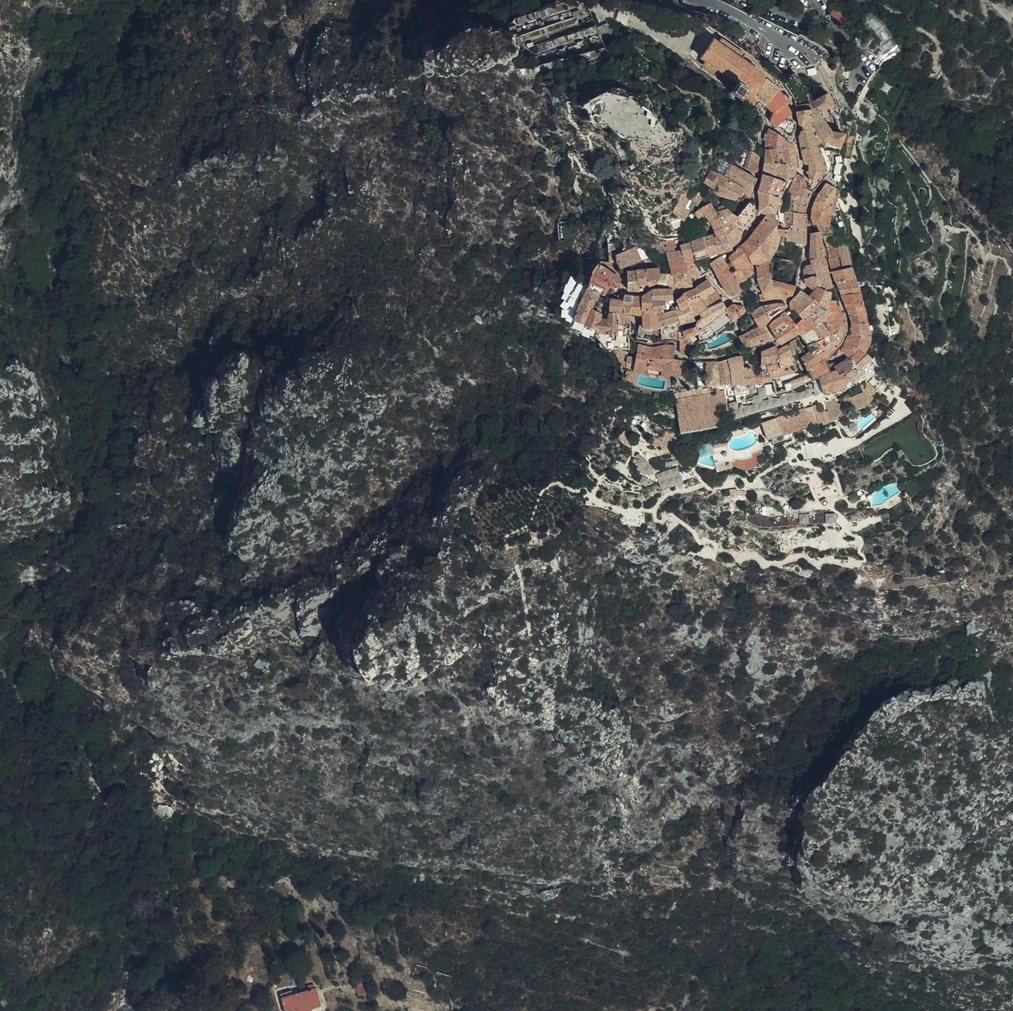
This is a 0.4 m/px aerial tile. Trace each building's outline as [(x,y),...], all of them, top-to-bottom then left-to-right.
[(845,18),(835,10),(832,12),(829,14),(827,16),(839,25),(845,18)] [(779,90),(765,79),(765,78),(760,74),(761,73),(742,60),(745,56),(720,39),(718,43),(714,40),(700,59),(705,62),(703,66),(728,82),(730,79),(738,84),(743,88),(749,91),(754,96),(756,97),(756,98),(760,101),(766,106),(779,90)] [(756,97),(754,96),(749,91),(743,88),(738,84),(731,93),(743,103),(749,107),(756,98),(756,97)] [(788,103),(779,90),(766,106),(773,113),(786,104),(788,103)] [(829,143),(832,132),(821,113),(832,107),(827,94),(812,101),(815,105),(805,109),(809,118),(817,135),(820,142),(823,147),(829,143)] [(760,101),(756,98),(749,107),(753,110),(760,101)] [(815,105),(812,101),(810,99),(796,106),(796,112),(805,109),(815,105)] [(791,114),(786,104),(773,113),(771,121),(776,127),(787,118),(791,114)] [(809,118),(805,109),(796,112),(799,125),(803,127),(800,137),(802,151),(805,163),(809,163),(809,178),(815,182),(817,180),(816,180),(819,176),(824,170),(825,168),(824,165),(817,144),(820,142),(817,135),(809,118)] [(792,121),(787,118),(776,127),(777,127),(784,132),(792,121)] [(796,124),(792,121),(784,132),(790,136),(795,130),(796,124)] [(768,130),(767,137),(766,140),(764,160),(762,173),(769,174),(789,177),(791,176),(795,172),(796,167),(794,146),(783,138),(768,130)] [(843,134),(842,134),(832,132),(829,143),(840,146),(841,143),(843,134)] [(851,146),(854,135),(843,134),(841,143),(851,146)] [(838,151),(840,146),(829,143),(823,147),(838,151)] [(757,171),(759,156),(746,151),(742,169),(751,173),(757,171)] [(731,165),(724,178),(732,183),(737,186),(742,188),(748,191),(754,178),(731,165)] [(717,176),(718,175),(717,174),(708,171),(704,181),(712,184),(713,181),(717,176)] [(782,193),(789,177),(769,174),(762,173),(762,176),(761,181),(759,190),(782,193)] [(799,174),(798,173),(794,182),(791,181),(786,192),(788,193),(788,197),(789,198),(790,195),(791,194),(794,188),(798,180),(798,178),(799,174)] [(803,176),(799,174),(798,178),(798,180),(794,188),(791,194),(790,195),(795,197),(795,199),(794,200),(800,202),(803,195),(806,189),(806,187),(806,182),(804,178),(803,176)] [(724,178),(718,175),(717,176),(713,181),(712,184),(710,185),(707,191),(724,196),(732,183),(724,178)] [(732,183),(724,196),(730,198),(736,199),(742,188),(737,186),(732,183)] [(836,207),(839,191),(839,189),(835,188),(827,184),(819,193),(812,210),(831,211),(831,207),(833,207),(836,207)] [(811,191),(806,189),(803,195),(800,202),(807,205),(808,203),(813,192),(811,191)] [(782,193),(759,190),(759,198),(760,204),(759,211),(760,212),(767,213),(770,214),(774,214),(782,193)] [(694,192),(691,199),(694,203),(696,205),(701,197),(696,194),(694,192)] [(676,213),(682,220),(689,210),(685,205),(687,198),(682,193),(672,207),(676,213)] [(791,206),(783,206),(782,219),(793,219),(794,212),(794,208),(794,204),(794,200),(795,199),(795,197),(790,195),(789,198),(792,199),(791,206)] [(793,220),(792,228),(807,228),(807,224),(806,213),(804,213),(807,205),(800,202),(794,200),(794,204),(794,208),(794,212),(793,219),(793,220)] [(706,216),(716,212),(715,210),(709,202),(700,207),(704,213),(706,216)] [(714,229),(716,236),(723,232),(726,238),(731,246),(739,239),(741,231),(749,222),(753,215),(754,205),(749,202),(736,218),(733,221),(727,223),(714,229)] [(780,228),(778,228),(777,236),(787,237),(787,242),(791,243),(791,238),(791,232),(792,228),(793,220),(793,219),(782,219),(783,206),(779,206),(780,211),(780,228)] [(698,217),(704,213),(700,207),(695,212),(696,215),(698,217)] [(706,216),(712,226),(732,213),(727,208),(716,212),(706,216)] [(817,225),(818,227),(829,225),(826,216),(831,211),(812,210),(811,218),(813,225),(817,225)] [(712,226),(714,229),(727,223),(733,221),(736,218),(732,213),(712,226)] [(770,214),(767,213),(762,222),(755,231),(775,251),(777,236),(778,228),(778,223),(776,218),(774,214),(770,214)] [(818,227),(819,232),(821,236),(822,236),(831,234),(829,227),(829,225),(818,227)] [(807,228),(792,228),(791,232),(791,238),(791,243),(797,243),(806,243),(807,228)] [(732,271),(734,274),(741,270),(751,264),(757,263),(757,256),(775,254),(775,251),(755,231),(750,237),(741,246),(740,245),(729,258),(731,262),(732,263),(733,262),(735,270),(732,271)] [(716,236),(713,237),(718,252),(732,248),(731,246),(726,238),(723,232),(716,236)] [(810,259),(811,260),(824,257),(820,242),(816,243),(813,233),(812,233),(811,245),(810,259)] [(712,234),(701,237),(705,252),(708,252),(710,252),(710,254),(718,252),(713,237),(712,234)] [(850,256),(846,246),(845,244),(843,243),(841,242),(834,241),(831,234),(822,236),(828,252),(830,259),(850,256)] [(693,255),(694,259),(710,254),(710,252),(708,252),(705,252),(701,237),(689,242),(692,252),(693,255)] [(667,248),(667,252),(675,250),(675,238),(667,240),(666,240),(660,242),(660,249),(667,248)] [(605,244),(607,250),(613,249),(611,242),(605,244)] [(681,249),(682,255),(693,255),(692,252),(689,242),(680,245),(681,249)] [(616,255),(617,262),(621,268),(641,261),(635,247),(616,254),(616,255)] [(607,250),(610,263),(617,262),(616,255),(616,254),(616,253),(613,249),(607,250)] [(670,267),(683,264),(682,255),(681,249),(675,250),(667,252),(667,254),(670,267)] [(774,261),(775,254),(757,256),(757,263),(758,263),(760,262),(774,261)] [(682,255),(683,264),(695,263),(694,259),(693,255),(682,255)] [(710,261),(711,264),(714,269),(716,272),(727,265),(727,264),(721,255),(710,261)] [(850,258),(850,256),(830,259),(833,271),(851,267),(852,266),(850,258)] [(817,278),(821,290),(826,290),(827,290),(832,288),(829,278),(824,257),(811,260),(812,264),(816,275),(817,278)] [(758,263),(757,263),(759,277),(773,276),(774,276),(774,271),(774,261),(760,262),(758,263)] [(731,262),(727,264),(727,265),(732,271),(735,270),(733,262),(732,263),(731,262)] [(687,273),(692,277),(699,278),(695,263),(683,264),(687,273)] [(695,263),(699,278),(700,278),(710,273),(706,263),(695,263)] [(590,278),(588,286),(605,295),(608,289),(610,286),(617,289),(621,279),(611,273),(599,264),(594,269),(590,278)] [(670,267),(672,274),(687,273),(683,264),(670,267)] [(734,274),(720,281),(726,289),(738,284),(743,281),(748,278),(754,274),(751,264),(741,270),(734,274)] [(805,282),(806,282),(817,278),(816,275),(812,264),(807,264),(803,270),(805,282)] [(727,265),(716,272),(720,281),(734,274),(732,271),(727,265)] [(833,271),(836,282),(855,279),(852,271),(851,267),(833,271)] [(659,268),(645,270),(648,282),(652,282),(653,285),(658,283),(659,274),(659,271),(659,268)] [(637,270),(633,271),(627,271),(628,290),(640,291),(639,284),(639,279),(637,270)] [(644,270),(637,270),(639,279),(639,284),(648,284),(648,282),(645,270),(644,270)] [(570,316),(574,318),(588,286),(590,278),(579,273),(573,271),(563,295),(562,299),(562,305),(564,308),(565,311),(570,316)] [(672,274),(673,284),(686,286),(691,284),(692,277),(687,273),(672,274)] [(667,274),(659,274),(658,283),(668,283),(667,274)] [(773,276),(759,277),(757,277),(760,285),(774,285),(774,276),(773,276)] [(806,282),(813,291),(821,290),(817,278),(806,282)] [(836,282),(839,289),(857,286),(855,279),(836,282)] [(683,295),(687,306),(688,306),(689,305),(695,302),(702,299),(704,298),(716,292),(709,281),(707,280),(696,287),(697,288),(682,294),(683,295)] [(738,284),(726,289),(729,294),(734,296),(738,295),(740,288),(738,284)] [(788,291),(787,294),(787,295),(792,295),(796,285),(796,284),(789,285),(789,289),(788,291)] [(774,289),(774,285),(760,285),(763,294),(774,292),(774,289)] [(789,285),(774,285),(774,289),(774,292),(781,293),(787,294),(788,291),(789,289),(789,285)] [(588,286),(574,318),(584,323),(584,329),(596,333),(597,331),(629,335),(630,324),(608,320),(604,319),(600,318),(601,313),(591,308),(594,303),(597,305),(600,299),(602,300),(605,295),(588,286)] [(839,289),(844,303),(861,299),(857,288),(857,286),(839,289)] [(652,290),(641,296),(642,309),(641,310),(653,311),(656,312),(653,303),(652,290)] [(672,290),(652,290),(653,303),(661,302),(666,301),(668,301),(674,299),(672,290)] [(810,295),(822,305),(829,301),(829,296),(826,290),(821,290),(813,291),(810,295)] [(704,298),(702,299),(705,303),(707,309),(709,308),(722,301),(717,291),(716,292),(704,298)] [(803,313),(807,318),(814,312),(821,305),(822,305),(810,295),(809,294),(806,292),(802,299),(799,305),(797,306),(803,313)] [(790,309),(797,306),(799,305),(802,299),(799,297),(800,295),(798,293),(794,298),(790,303),(790,309)] [(604,311),(605,311),(608,312),(617,314),(630,313),(632,296),(632,295),(625,294),(624,300),(618,299),(610,298),(609,304),(606,304),(604,311)] [(677,307),(678,311),(685,307),(687,306),(683,295),(677,300),(679,306),(677,307)] [(632,296),(630,313),(640,315),(641,315),(641,310),(642,309),(641,296),(632,296)] [(689,305),(694,315),(699,312),(703,311),(701,305),(705,303),(702,299),(695,302),(689,305)] [(849,315),(864,311),(863,308),(861,299),(844,303),(849,315)] [(884,301),(874,300),(876,308),(878,321),(879,322),(886,324),(886,320),(887,320),(884,301)] [(656,312),(666,308),(666,301),(661,302),(653,303),(656,312)] [(699,312),(702,316),(718,307),(721,311),(726,308),(722,301),(709,308),(707,309),(703,311),(699,312)] [(812,324),(818,334),(827,327),(827,324),(825,312),(836,305),(836,301),(829,301),(822,305),(821,305),(814,312),(807,318),(811,322),(812,324)] [(763,305),(753,312),(763,326),(765,324),(770,317),(786,306),(786,304),(783,304),(778,303),(763,305)] [(685,307),(678,311),(681,321),(682,323),(696,319),(694,315),(689,305),(688,306),(687,306),(685,307)] [(684,330),(685,337),(689,336),(695,334),(699,334),(701,341),(711,339),(718,334),(717,332),(742,313),(745,309),(743,306),(733,305),(726,308),(721,311),(718,307),(702,316),(696,323),(697,324),(694,327),(684,330)] [(827,324),(827,327),(846,328),(846,327),(847,326),(846,321),(846,320),(846,319),(842,309),(836,305),(825,312),(827,324)] [(798,332),(801,336),(812,324),(811,322),(807,318),(803,313),(797,306),(790,309),(784,313),(780,316),(786,325),(793,335),(798,332)] [(641,310),(641,315),(644,328),(657,327),(658,316),(657,314),(656,312),(653,311),(641,310)] [(670,324),(672,337),(680,338),(685,337),(684,330),(683,328),(682,323),(681,321),(678,311),(675,310),(663,314),(665,325),(670,324)] [(852,323),(866,323),(866,322),(864,311),(849,315),(852,323)] [(608,320),(630,324),(630,313),(617,314),(608,312),(608,320)] [(763,326),(753,312),(741,320),(747,332),(754,329),(763,326)] [(660,326),(665,325),(663,314),(658,316),(657,327),(660,326)] [(770,327),(774,334),(786,325),(780,316),(770,323),(769,325),(770,327)] [(881,336),(888,335),(887,330),(886,324),(879,322),(881,336)] [(852,323),(850,333),(855,339),(863,350),(866,346),(868,342),(868,340),(869,336),(868,331),(866,323),(852,323)] [(661,330),(661,338),(672,337),(670,324),(665,325),(660,326),(660,329),(661,330)] [(802,337),(807,344),(818,334),(812,324),(801,336),(802,337)] [(781,343),(793,335),(786,325),(774,334),(775,336),(781,343)] [(802,356),(807,368),(825,357),(829,355),(842,340),(846,328),(827,327),(818,334),(807,344),(810,350),(802,356)] [(747,332),(745,333),(750,346),(759,344),(771,340),(772,338),(765,329),(755,332),(754,329),(747,332)] [(603,347),(612,350),(615,348),(616,348),(629,348),(629,335),(597,331),(596,333),(603,347)] [(745,333),(741,335),(746,347),(750,346),(745,333)] [(865,371),(876,361),(867,354),(863,350),(855,339),(850,333),(848,334),(842,348),(850,356),(855,360),(859,364),(862,367),(865,371)] [(685,337),(680,338),(679,346),(680,352),(683,353),(692,354),(692,344),(689,336),(685,337)] [(791,343),(778,349),(781,357),(781,359),(793,355),(798,351),(800,352),(803,351),(805,350),(798,338),(790,342),(791,343)] [(651,348),(637,344),(636,370),(665,380),(672,380),(677,380),(680,378),(682,374),(681,371),(680,369),(681,366),(674,363),(676,346),(665,345),(651,348)] [(776,345),(761,352),(761,361),(761,363),(781,357),(778,349),(776,345)] [(615,348),(612,350),(619,362),(623,365),(626,361),(628,350),(615,348)] [(633,366),(635,356),(627,355),(626,365),(633,366)] [(761,363),(761,368),(762,371),(768,371),(768,370),(775,369),(780,368),(782,368),(792,364),(794,371),(799,370),(797,362),(798,362),(795,357),(793,355),(781,359),(781,357),(761,363)] [(730,368),(743,368),(743,356),(735,357),(729,359),(730,368)] [(846,385),(846,384),(850,380),(853,377),(856,372),(858,369),(855,366),(859,364),(855,360),(850,356),(846,359),(834,366),(838,374),(831,376),(829,364),(809,372),(811,377),(812,379),(817,377),(821,393),(837,389),(846,385)] [(808,370),(809,372),(829,364),(827,360),(825,357),(807,368),(808,370)] [(725,385),(733,385),(730,368),(729,359),(717,362),(707,362),(706,386),(709,385),(712,385),(721,385),(725,385)] [(833,363),(829,364),(831,376),(838,374),(834,366),(833,363)] [(740,385),(743,385),(743,368),(730,368),(733,385),(740,385)] [(743,385),(744,385),(745,385),(746,385),(750,385),(751,385),(752,384),(753,384),(754,384),(752,369),(752,368),(749,368),(743,368),(743,385)] [(755,368),(752,369),(754,384),(756,384),(761,382),(762,382),(770,380),(772,380),(770,375),(768,370),(768,371),(762,371),(756,372),(755,368)] [(790,385),(811,377),(809,372),(801,375),(788,380),(789,382),(790,385)] [(675,394),(683,430),(734,420),(725,385),(721,385),(712,385),(709,385),(706,386),(675,394)] [(746,385),(745,385),(747,396),(754,394),(751,385),(750,385),(746,385)] [(855,409),(868,403),(872,397),(865,391),(844,399),(846,407),(840,409),(834,397),(824,401),(830,417),(845,412),(855,409)] [(805,409),(804,407),(777,416),(778,418),(805,409)] [(818,422),(822,420),(817,408),(806,411),(811,424),(818,422)] [(782,431),(783,433),(788,432),(811,424),(806,411),(805,409),(778,418),(778,419),(782,431)] [(770,435),(782,431),(778,419),(767,424),(770,435)] [(711,454),(724,451),(730,450),(726,437),(709,442),(711,454)] [(765,449),(764,440),(758,442),(756,445),(752,449),(748,450),(739,451),(734,450),(732,449),(730,450),(724,451),(726,461),(728,461),(728,465),(736,464),(735,460),(737,460),(737,457),(742,458),(746,458),(750,457),(754,455),(754,453),(765,449)] [(702,456),(711,454),(709,442),(699,445),(702,456)] [(252,931),(248,921),(240,924),(245,934),(252,931)] [(369,984),(363,973),(351,980),(358,991),(369,984)] [(313,988),(307,991),(292,997),(290,992),(279,997),(285,1010),(322,1010),(313,988)]
